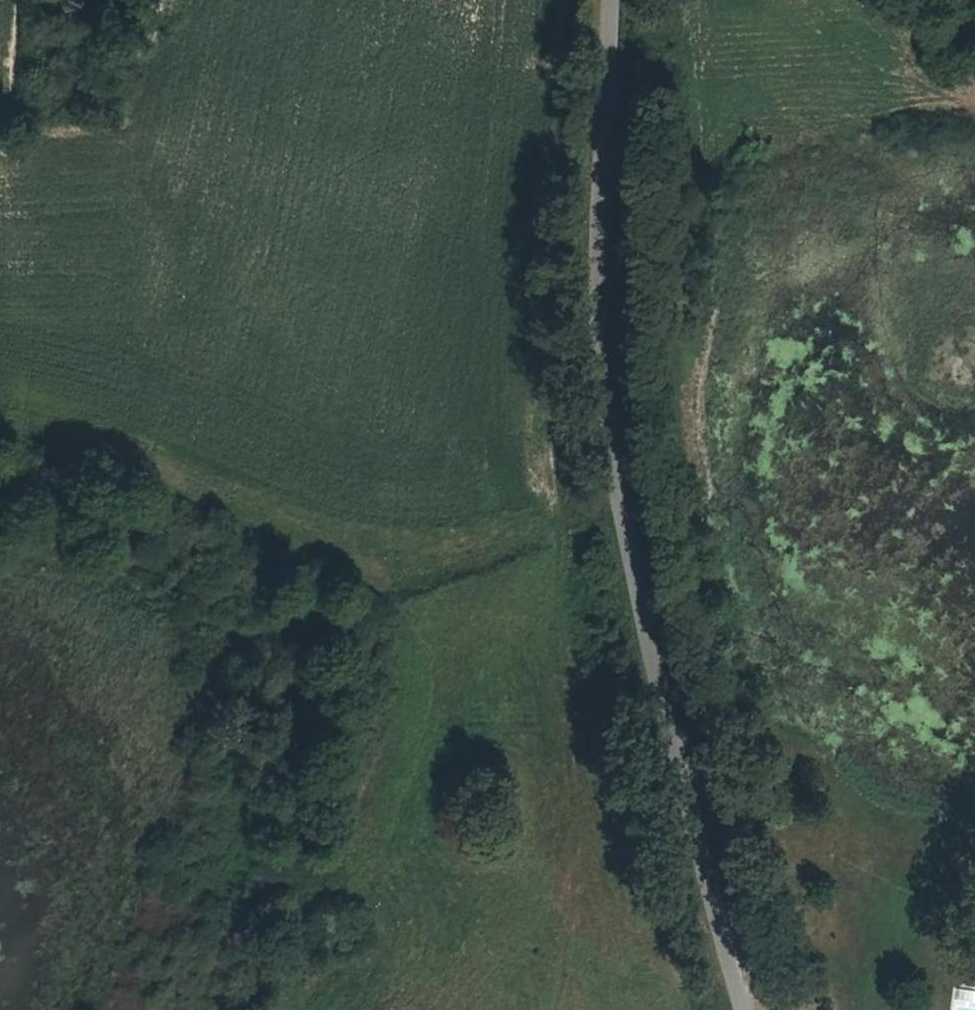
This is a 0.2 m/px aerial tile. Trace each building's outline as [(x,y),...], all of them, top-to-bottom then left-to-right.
[(953,956),(948,987),(963,990),(968,959),(953,956)] [(950,1000),(949,1009),(974,1009),(974,1002),(950,1000)]
